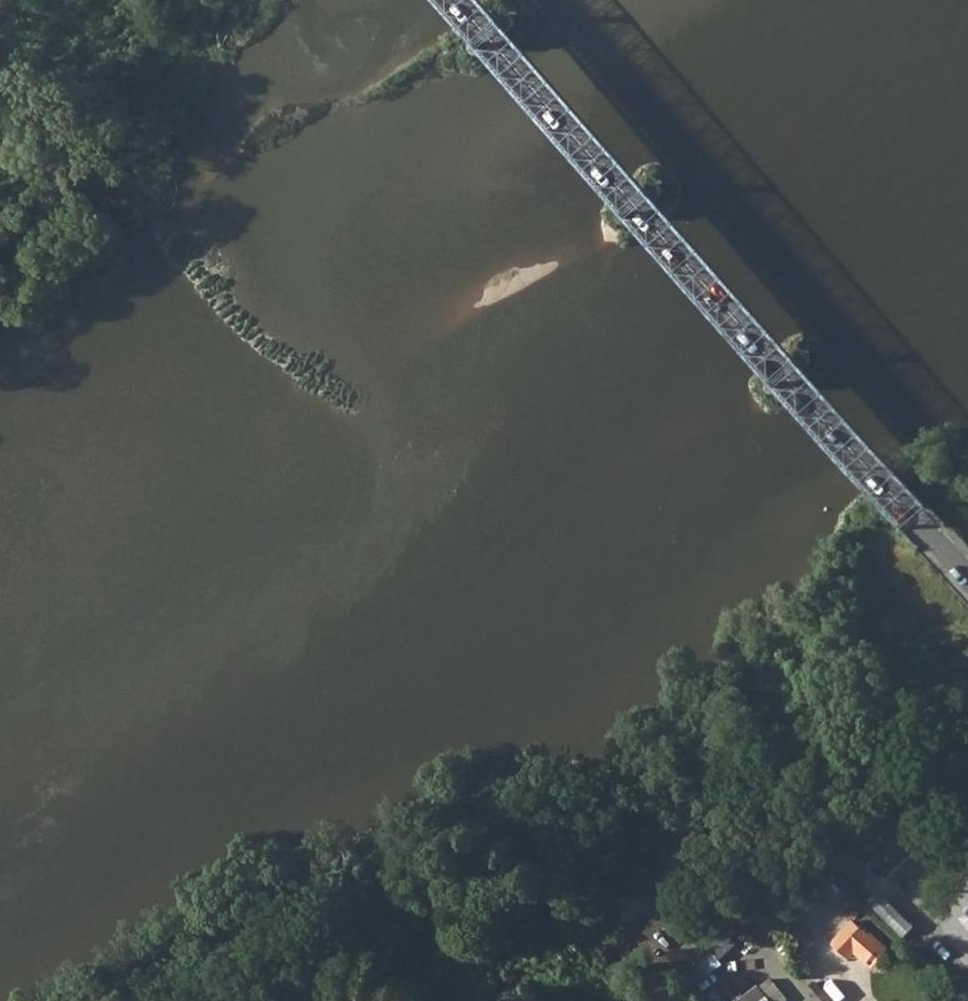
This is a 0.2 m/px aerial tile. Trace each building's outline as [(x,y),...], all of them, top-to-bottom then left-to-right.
[(899,865),(907,871),(884,901),(941,943),(965,910),(941,892),(952,877),(911,848),(899,865)] [(897,948),(861,917),(836,944),(855,962),(861,955),(878,970),(897,948)] [(721,941),(691,973),(702,983),(732,951),(721,941)] [(758,987),(739,1000),(769,1000),(758,987)]
